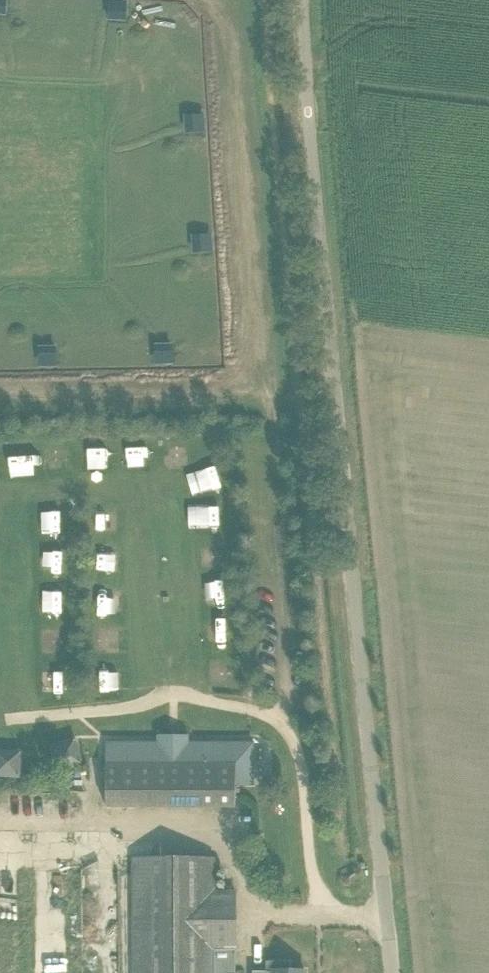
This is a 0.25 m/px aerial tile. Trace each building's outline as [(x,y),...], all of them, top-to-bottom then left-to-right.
[(124,19),(124,7),(108,6),(108,19),(124,19)] [(185,132),(197,131),(197,115),(185,116),(185,132)] [(193,252),(206,252),(205,236),(193,236),(193,252)] [(154,344),(155,357),(171,356),(170,344),(154,344)] [(39,347),(39,359),(55,359),(55,346),(39,347)] [(183,437),(166,461),(184,473),(200,449),(183,437)] [(121,464),(122,445),(99,445),(99,463),(121,464)] [(133,448),(134,456),(158,455),(157,447),(133,448)] [(191,473),(197,492),(224,482),(218,464),(191,473)] [(67,535),(67,518),(43,518),(43,535),(67,535)] [(229,548),(209,548),(210,566),(230,566),(229,548)] [(43,578),(68,577),(67,556),(42,557),(43,578)] [(103,573),(121,574),(121,558),(103,557),(103,573)] [(228,579),(214,581),(218,605),(231,603),(228,579)] [(97,594),(97,612),(124,612),(124,593),(97,594)] [(44,595),(45,617),(67,616),(66,594),(44,595)] [(217,623),(219,661),(236,660),(234,622),(217,623)] [(68,655),(67,632),(43,633),(44,656),(68,655)] [(101,635),(101,649),(117,649),(117,635),(101,635)] [(237,681),(236,664),(208,665),(208,682),(237,681)] [(69,673),(48,672),(47,692),(68,693),(69,673)] [(107,744),(107,745),(112,745),(112,765),(107,765),(107,808),(235,808),(235,786),(252,786),(252,744),(187,744),(187,736),(157,736),(157,744),(107,744)] [(80,763),(75,746),(53,752),(58,769),(80,763)] [(19,759),(0,758),(0,775),(18,776),(19,759)] [(133,858),(131,858),(131,972),(234,972),(235,892),(213,892),(213,858),(133,858)] [(301,867),(288,867),(288,885),(301,885),(301,867)] [(304,971),(288,971),(288,963),(266,963),(266,972),(252,972),(304,972),(304,971)]
